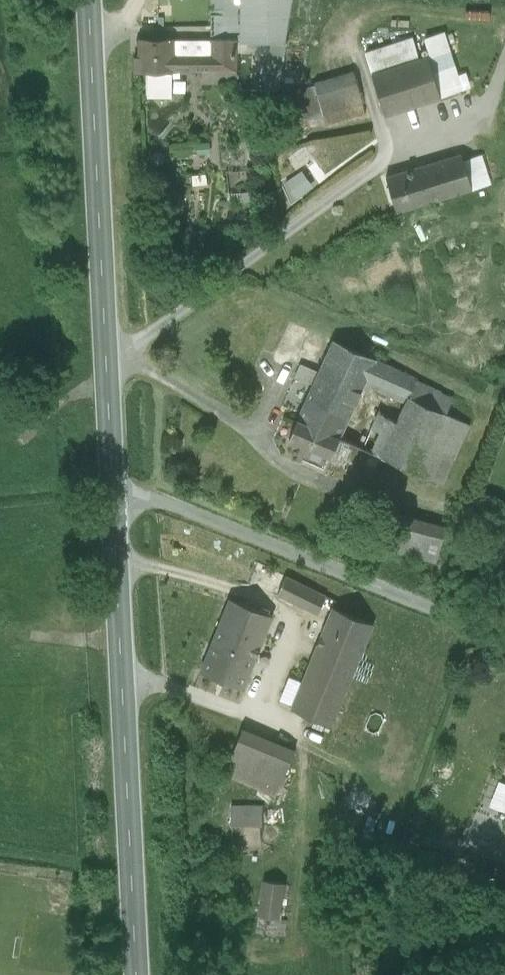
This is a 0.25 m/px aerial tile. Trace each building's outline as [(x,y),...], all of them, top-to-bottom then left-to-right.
[(240,39),(271,39),(284,39),(290,0),(241,0),(240,39)] [(440,28),(424,33),(431,54),(447,49),(440,28)] [(413,37),(364,52),(371,73),(419,57),(413,37)] [(172,39),(139,38),(139,59),(134,59),(135,70),(147,70),(147,85),(153,91),(165,92),(171,85),(172,71),(172,70),(203,70),(203,54),(172,54),(172,39)] [(210,39),(172,39),(172,54),(203,54),(210,54),(210,39)] [(236,39),(210,39),(210,54),(203,54),(203,70),(236,70),(236,39)] [(271,39),(264,83),(260,83),(260,89),(275,89),(284,39),(271,39)] [(431,54),(427,55),(441,97),(460,91),(447,49),(431,54)] [(419,57),(371,73),(384,115),(441,97),(427,55),(419,57)] [(236,70),(203,70),(202,81),(236,81),(236,70)] [(354,70),(312,80),(318,108),(319,113),(325,112),(362,103),(354,70)] [(312,80),(297,83),(303,111),(318,108),(312,80)] [(362,103),(325,112),(327,122),(364,113),(362,103)] [(461,154),(418,167),(428,202),(472,189),(463,160),(461,154)] [(478,156),(463,160),(472,189),(487,184),(478,156)] [(299,195),(316,182),(304,165),(286,179),(299,195)] [(418,167),(385,176),(396,212),(428,202),(418,167)] [(193,177),(193,192),(210,193),(210,177),(193,177)] [(312,384),(304,403),(347,422),(363,383),(406,402),(408,397),(409,397),(416,381),(418,377),(332,340),(318,372),(312,384)] [(318,372),(300,364),(294,376),(312,384),(318,372)] [(454,398),(416,381),(409,397),(447,414),(454,398)] [(409,397),(408,397),(406,402),(398,420),(381,458),(420,475),(447,414),(409,397)] [(347,422),(304,403),(288,439),(328,456),(331,458),(339,439),(347,422)] [(379,411),(362,449),(381,458),(398,420),(379,411)] [(447,414),(420,475),(441,484),(468,423),(447,414)] [(339,439),(331,458),(328,456),(326,461),(339,467),(349,444),(339,439)] [(445,527),(382,509),(372,543),(435,562),(445,527)] [(325,598),(285,578),(277,595),(316,615),(325,598)] [(271,618),(228,601),(212,641),(255,659),(271,618)] [(373,626),(332,609),(317,644),(358,661),(373,626)] [(255,659),(212,641),(199,673),(242,690),(255,659)] [(358,661),(317,644),(289,710),(330,727),(358,661)] [(293,754),(240,731),(227,762),(280,785),(293,754)] [(280,785),(227,762),(228,780),(274,799),(280,785)] [(489,779),(480,801),(504,811),(504,785),(489,779)] [(261,807),(229,807),(228,826),(261,826),(261,807)] [(283,883),(261,881),(257,915),(278,918),(283,883)]
